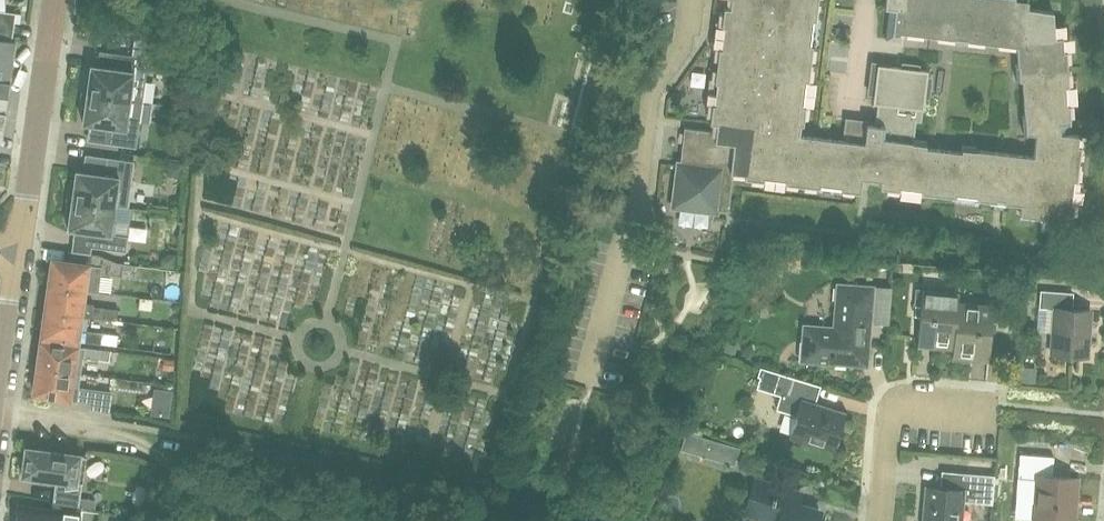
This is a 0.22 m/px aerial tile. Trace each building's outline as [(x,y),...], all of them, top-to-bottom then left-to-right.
[(874,63),(870,93),(875,94),(874,102),(878,102),(876,125),(850,122),(849,131),(848,136),(848,141),(811,136),(802,135),(803,126),(805,106),(806,97),(818,0),(731,0),(730,8),(724,8),(710,122),(709,131),(684,127),(684,128),(679,165),(675,205),(680,206),(727,211),(731,177),(732,173),(745,174),(744,179),(859,192),(860,185),(861,177),(881,180),(880,187),(881,187),(995,201),(1005,202),(1021,204),(1020,214),(1042,217),(1040,230),(1064,232),(1065,220),(1072,220),(1082,136),(1078,135),(1065,134),(1064,122),(1070,122),(1070,113),(1068,80),(1066,51),(1065,37),(1055,37),(1054,25),(1053,11),(1027,8),(1028,0),(884,0),(883,8),(889,8),(886,38),(899,40),(900,40),(901,32),(911,33),(956,38),(955,41),(968,42),(968,40),(1017,46),(1018,49),(1019,65),(1015,64),(1016,79),(1022,79),(1025,116),(1022,115),(1023,132),(1037,134),(1036,137),(1035,147),(1035,151),(1034,156),(977,150),(977,146),(963,145),(962,151),(926,147),(926,141),(914,139),(917,120),(922,121),(925,96),(929,96),(931,77),(927,76),(928,70),(919,69),(920,64),(903,62),(902,67),(874,63)] [(15,13),(0,11),(0,38),(11,39),(15,13)] [(147,71),(171,74),(144,33),(140,32),(137,56),(119,54),(117,65),(113,69),(91,66),(90,74),(87,74),(82,93),(129,100),(142,101),(145,83),(146,84),(147,71)] [(16,40),(0,38),(0,137),(2,137),(16,40)] [(140,120),(139,120),(142,101),(129,100),(82,93),(82,94),(81,113),(84,114),(83,123),(105,126),(108,130),(106,144),(136,148),(140,120)] [(71,179),(67,199),(115,206),(128,208),(131,189),(135,161),(104,157),(102,171),(98,174),(76,171),(75,180),(71,179)] [(169,161),(167,176),(181,177),(183,163),(169,161)] [(126,252),(129,236),(115,235),(116,225),(112,220),(115,206),(67,199),(66,219),(69,219),(68,228),(90,231),(94,236),(92,247),(126,252)] [(789,249),(789,254),(789,256),(788,256),(788,266),(800,266),(801,256),(800,256),(800,255),(800,249),(789,249)] [(122,275),(123,264),(123,263),(118,262),(97,254),(89,253),(88,265),(87,265),(52,260),(51,269),(51,270),(48,272),(47,281),(49,283),(49,284),(49,285),(83,289),(83,290),(98,292),(100,273),(122,275)] [(161,266),(175,268),(177,254),(169,253),(162,258),(161,266)] [(889,324),(891,287),(837,283),(834,326),(814,325),(812,361),(867,365),(870,323),(889,324)] [(116,320),(117,309),(93,306),(94,304),(82,302),(83,290),(83,289),(49,285),(45,310),(80,315),(116,320)] [(953,349),(957,301),(958,291),(922,287),(916,345),(953,349)] [(1086,355),(1089,310),(1071,309),(1072,293),(1040,291),(1039,307),(1055,308),(1052,353),(1086,355)] [(988,360),(993,304),(957,301),(953,349),(952,357),(988,360)] [(43,328),(42,336),(76,341),(101,344),(103,333),(78,330),(80,315),(45,310),(45,313),(45,314),(42,316),(41,325),(43,328)] [(115,336),(104,334),(104,344),(113,345),(115,336)] [(38,364),(37,365),(37,367),(72,372),(81,373),(83,357),(109,361),(111,350),(76,346),(76,347),(41,341),(40,350),(40,351),(37,353),(35,362),(38,364)] [(175,360),(165,359),(164,369),(174,370),(175,360)] [(1035,382),(1036,367),(1022,366),(1021,381),(1035,382)] [(35,382),(33,393),(69,398),(92,403),(92,409),(109,411),(112,389),(94,386),(93,390),(79,388),(81,373),(72,372),(37,367),(37,368),(34,370),(33,380),(35,382)] [(786,375),(764,368),(760,380),(776,384),(776,382),(783,385),(775,409),(797,415),(791,432),(834,446),(844,412),(814,403),(820,385),(786,374),(786,375)] [(173,390),(154,388),(152,401),(171,404),(173,390)] [(711,458),(716,442),(685,432),(680,449),(711,458)] [(77,505),(78,496),(84,456),(25,448),(23,460),(21,461),(19,472),(22,474),(21,475),(55,479),(53,501),(77,505)] [(1078,477),(1053,475),(1054,456),(1020,453),(1018,477),(1035,478),(1032,520),(1068,520),(1070,498),(1076,498),(1078,477)] [(995,474),(954,470),(952,488),(926,485),(923,520),(955,520),(957,500),(992,503),(995,474)] [(776,520),(815,520),(819,509),(800,503),(803,493),(757,478),(749,501),(746,511),(755,514),(776,520)] [(96,499),(78,496),(77,505),(80,505),(94,507),(96,499)] [(80,505),(77,505),(53,501),(52,509),(17,505),(16,515),(14,516),(13,520),(78,520),(80,505)]
